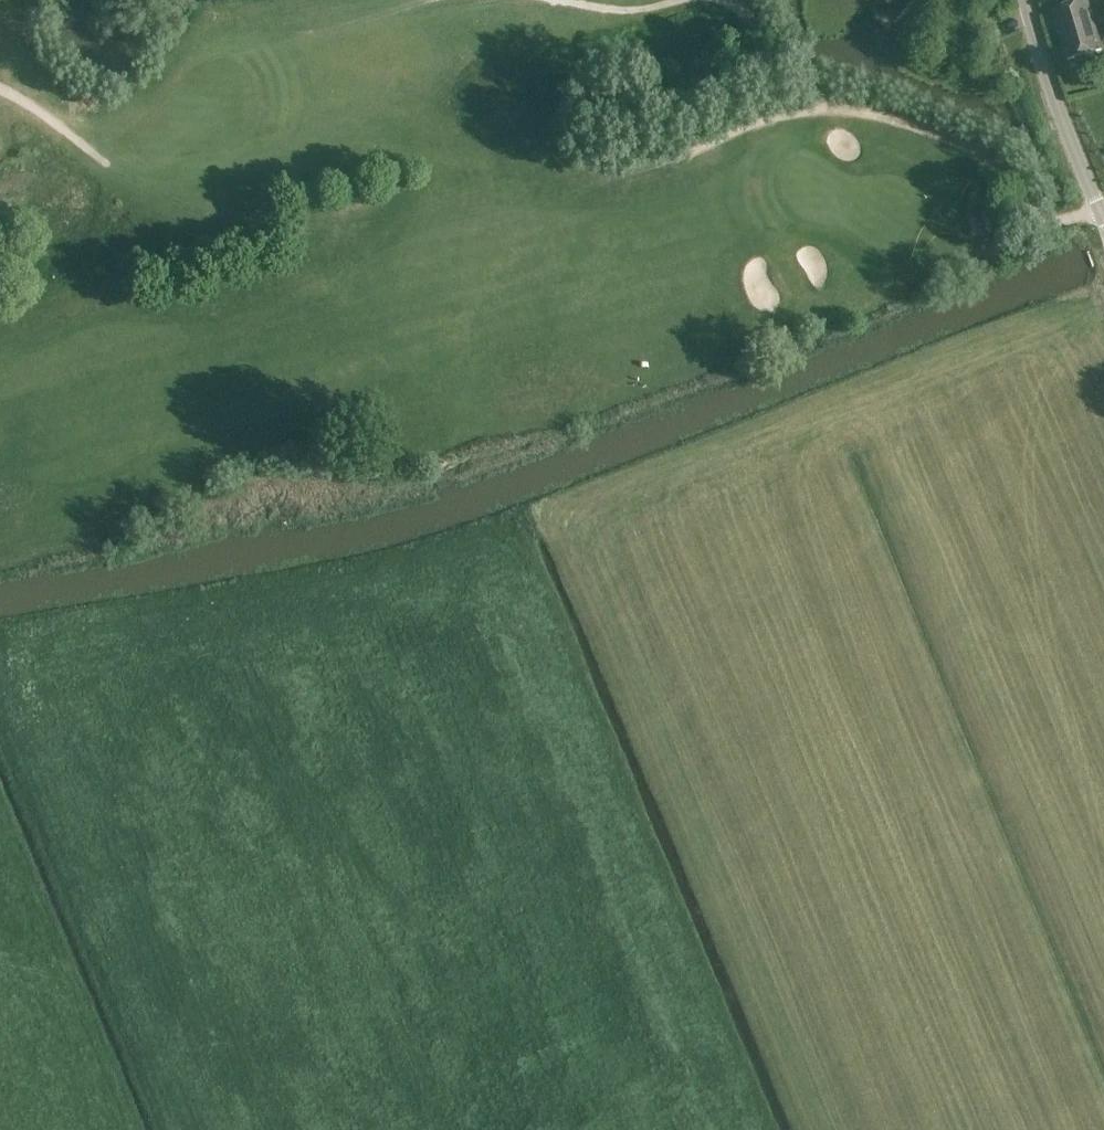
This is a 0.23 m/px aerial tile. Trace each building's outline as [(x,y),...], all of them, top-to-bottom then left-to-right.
[(1087,2),(1074,6),(1053,12),(1067,61),(1102,50),(1087,2)] [(992,214),(976,218),(978,227),(980,235),(987,233),(997,231),(992,214)]
